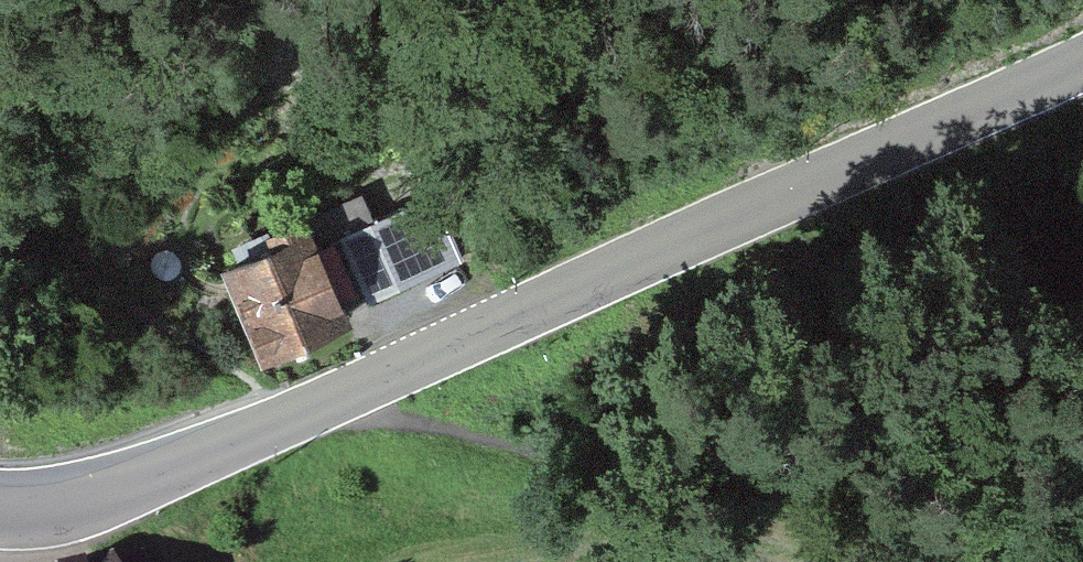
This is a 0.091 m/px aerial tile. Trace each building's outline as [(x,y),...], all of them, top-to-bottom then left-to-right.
[(342,224),(247,273),(301,378),(396,330),(342,224)] [(108,561),(134,561),(129,552),(108,561)]
